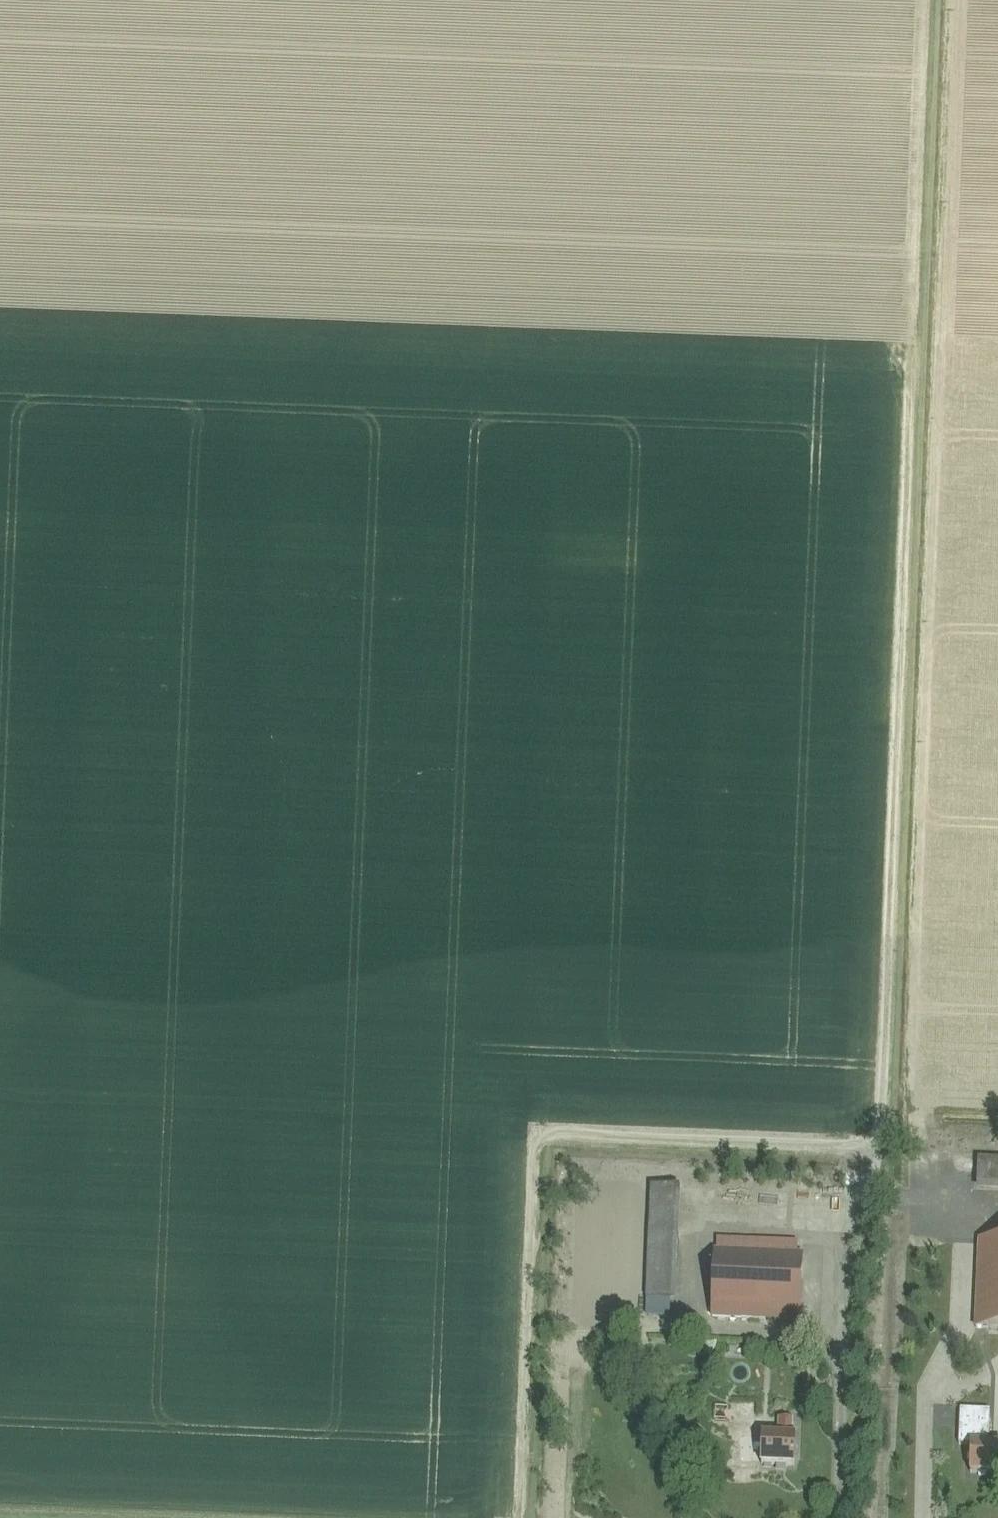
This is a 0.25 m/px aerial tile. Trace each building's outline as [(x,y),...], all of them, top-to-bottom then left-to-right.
[(977,1160),(975,1191),(997,1192),(997,1161),(977,1160)] [(675,1316),(681,1187),(650,1186),(644,1315),(675,1316)] [(979,1240),(975,1328),(997,1329),(997,1241),(979,1240)] [(799,1321),(801,1255),(713,1251),(711,1317),(799,1321)] [(959,1410),(958,1445),(970,1445),(969,1473),(997,1474),(997,1445),(988,1445),(989,1411),(959,1410)] [(794,1466),(795,1437),(791,1437),(791,1421),(778,1420),(778,1436),(762,1436),(761,1465),(794,1466)]
